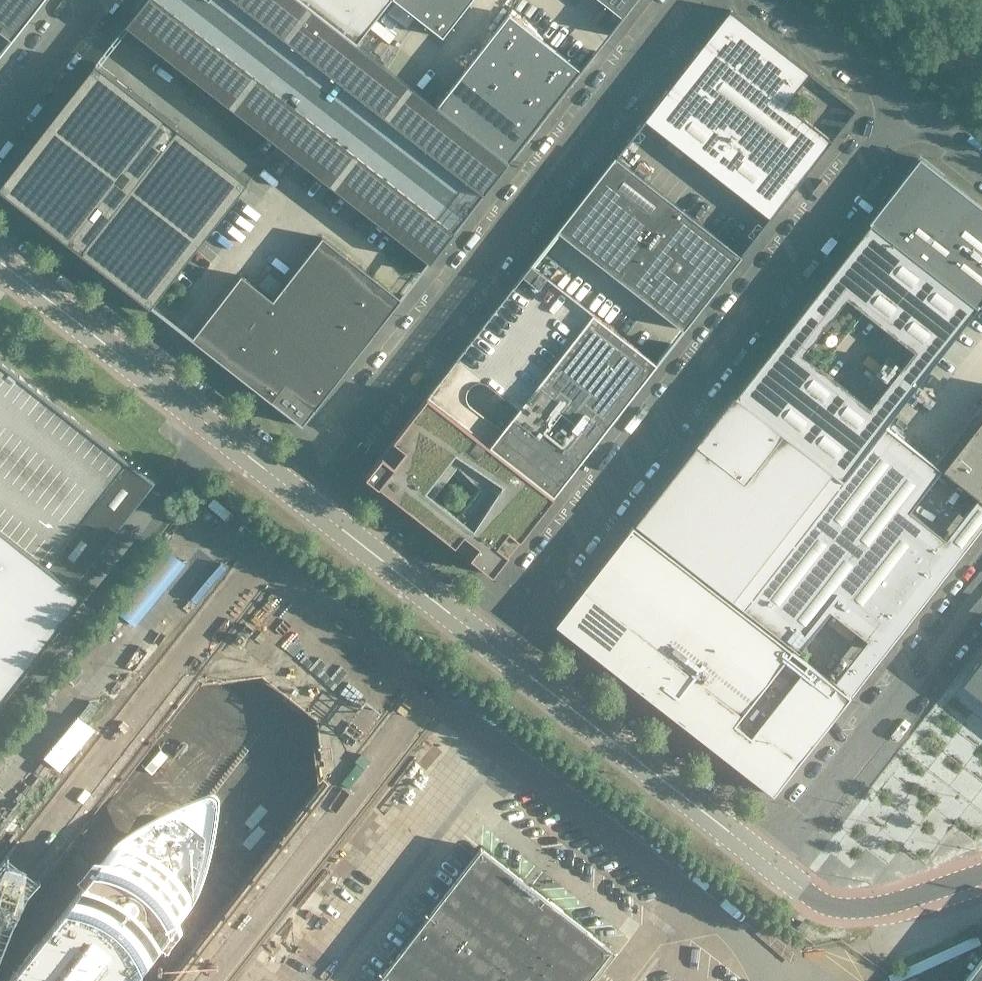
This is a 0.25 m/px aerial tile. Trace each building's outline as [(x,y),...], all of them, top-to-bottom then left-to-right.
[(12,40),(43,0),(0,0),(0,31),(12,40)] [(278,144),(430,262),(455,231),(159,0),(145,0),(126,25),(278,144)] [(484,194),(508,162),(356,44),(301,0),(236,0),(484,194)] [(356,44),(391,0),(301,0),(356,44)] [(472,0),(395,0),(443,37),(472,0)] [(622,17),(635,0),(600,0),(622,17)] [(730,9),(671,85),(798,184),(857,109),(730,9)] [(581,70),(545,41),(509,14),(485,44),(557,100),(581,70)] [(548,111),(557,100),(485,44),(461,74),(533,130),(548,111)] [(248,182),(96,63),(0,183),(0,187),(150,307),(248,182)] [(437,105),(509,161),(516,153),(515,152),(533,130),(461,74),(437,105)] [(798,184),(671,85),(644,120),(771,219),(798,184)] [(742,256),(616,157),(615,156),(614,157),(615,157),(557,231),(559,232),(684,330),(742,256)] [(920,158),(885,203),(885,202),(869,222),(871,224),(873,222),(980,306),(981,304),(981,303),(981,206),(920,158)] [(795,324),(793,323),(737,396),(843,479),(977,307),(871,224),(814,297),(815,298),(795,324)] [(303,425),(402,299),(323,237),(273,300),(241,275),(192,339),(239,375),(303,425)] [(658,364),(533,266),(531,264),(427,397),(554,497),(658,364)] [(85,594),(50,567),(122,475),(145,493),(146,494),(151,487),(155,482),(155,481),(0,360),(0,704),(85,594)] [(743,608),(844,480),(843,479),(737,396),(736,397),(734,396),(723,410),(708,429),(635,523),(743,608)] [(493,575),(552,499),(554,497),(427,397),(366,475),(441,534),(493,575)] [(974,411),(981,418),(981,401),(974,411)] [(974,411),(954,437),(981,458),(981,418),(974,411)] [(981,526),(981,501),(978,498),(946,539),(909,510),(941,469),(886,426),(844,480),(743,608),(799,652),(831,611),(867,639),(835,680),(852,693),(981,526)] [(954,437),(934,463),(981,501),(981,458),(954,437)] [(850,696),(633,526),(556,624),(618,672),(624,665),(640,678),(634,685),(774,794),(775,792),(776,791),(825,728),(848,699),(850,696)] [(961,683),(981,699),(981,657),(961,683)] [(611,949),(481,848),(395,959),(393,957),(388,963),(391,965),(381,978),(382,979),(381,980),(586,980),(611,949)] [(964,980),(981,980),(981,957),(964,980)]
